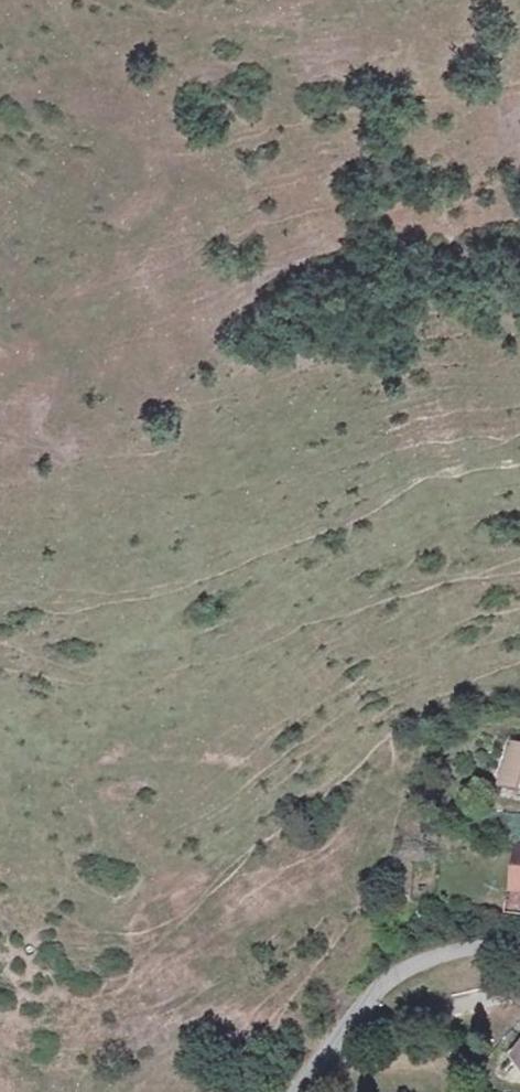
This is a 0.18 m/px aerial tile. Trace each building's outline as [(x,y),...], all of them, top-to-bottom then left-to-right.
[(517,747),(508,783),(519,786),(519,748),(517,747)]
